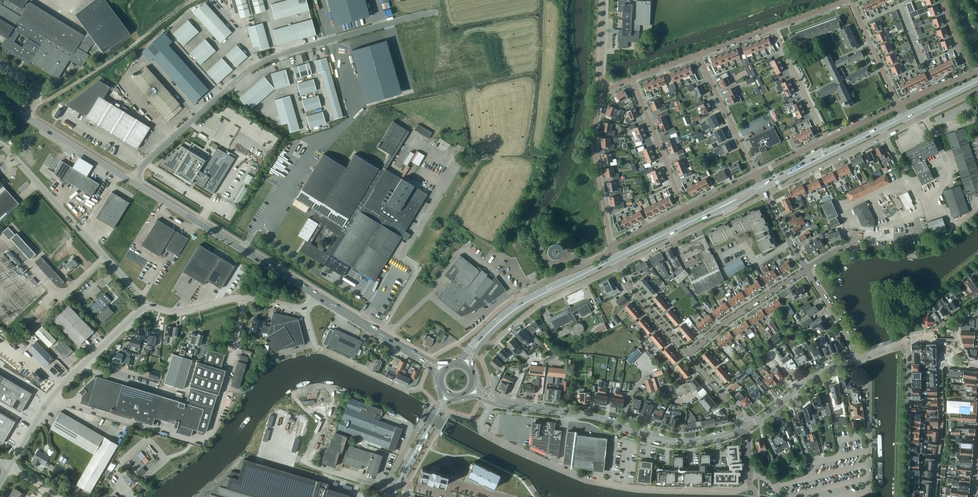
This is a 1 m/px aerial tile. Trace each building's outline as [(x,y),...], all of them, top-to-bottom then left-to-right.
[(7,38),(6,39),(5,38),(0,46),(29,64),(31,61),(58,78),(69,60),(81,67),(89,55),(86,53),(91,46),(97,42),(104,51),(128,33),(104,0),(96,0),(76,14),(89,31),(84,35),(30,2),(29,3),(26,2),(28,0),(0,0),(0,33),(7,38)] [(235,14),(239,13),(240,18),(250,15),(250,14),(252,14),(248,0),(231,0),(235,14)] [(256,13),(265,11),(263,0),(252,0),(256,13)] [(275,20),(309,10),(306,0),(286,0),(271,4),(275,20)] [(328,3),(329,3),(330,9),(334,25),(369,16),(365,0),(328,0),(328,3)] [(401,11),(422,5),(421,0),(398,0),(401,11)] [(618,41),(619,42),(619,47),(628,48),(628,42),(639,42),(640,25),(650,25),(651,4),(651,0),(647,0),(646,0),(646,1),(637,0),(636,20),(632,19),(633,4),(629,4),(629,12),(627,12),(626,20),(623,19),(622,30),(619,30),(619,35),(618,35),(618,41)] [(629,12),(629,4),(627,4),(627,0),(618,0),(618,12),(623,12),(623,19),(626,20),(627,12),(629,12)] [(873,8),(869,0),(863,3),(867,11),(873,8)] [(869,0),(873,8),(879,5),(877,0),(869,0)] [(906,4),(909,13),(915,10),(911,1),(906,4)] [(232,32),(208,6),(205,2),(201,6),(200,6),(193,13),(220,43),(232,32)] [(928,8),(928,7),(925,8),(926,11),(929,10),(931,16),(940,13),(937,5),(928,8)] [(839,25),(842,24),(839,16),(836,17),(837,19),(793,35),(792,33),(789,34),(791,40),(794,39),(796,43),(840,27),(839,25)] [(933,21),(935,28),(944,25),(941,16),(932,19),(932,18),(929,19),(930,22),(933,21)] [(871,23),(874,32),(883,28),(880,22),(883,21),(882,18),(879,19),(879,20),(871,23)] [(312,19),(273,30),(277,45),(316,34),(312,19)] [(188,20),(177,30),(173,34),(184,45),(199,32),(188,20)] [(250,25),(247,26),(247,27),(252,47),(258,45),(260,50),(269,47),(263,23),(250,26),(250,25)] [(853,46),(854,49),(859,46),(858,44),(856,44),(848,26),(840,30),(848,48),(853,46)] [(939,39),(948,36),(945,27),(936,31),(936,30),(933,31),(934,34),(937,33),(939,39)] [(884,31),(876,34),(879,43),(888,39),(887,38),(890,37),(888,34),(886,35),(885,33),(888,32),(886,29),(884,30),(884,31)] [(169,45),(173,42),(164,32),(141,52),(150,62),(154,59),(194,103),(209,90),(169,45)] [(768,37),(762,39),(765,48),(772,45),(768,37)] [(216,51),(210,45),(205,39),(190,53),(200,64),(216,51)] [(758,50),(765,48),(762,39),(755,42),(758,50)] [(881,45),(884,54),(893,50),(890,44),(893,42),(891,39),(889,41),(889,42),(881,45)] [(952,47),(949,39),(940,42),(940,41),(937,42),(940,51),(943,50),(944,50),(952,47)] [(386,40),(351,50),(354,59),(356,64),(355,64),(360,81),(361,81),(362,87),(367,103),(384,98),(384,96),(401,91),(397,77),(396,77),(395,71),(390,54),(388,49),(386,40)] [(752,53),(758,50),(755,42),(749,44),(752,53)] [(752,53),(749,44),(742,47),(745,55),(752,53)] [(94,58),(102,52),(97,45),(89,51),(94,58)] [(247,57),(242,51),(237,45),(225,55),(236,67),(247,57)] [(737,49),(730,51),(734,59),(740,57),(737,49)] [(889,64),(897,61),(895,55),(898,53),(896,50),(893,52),(894,53),(886,56),(889,64)] [(730,51),(724,53),(727,62),(734,59),(730,51)] [(848,84),(872,72),(869,66),(846,77),(840,65),(849,61),(849,63),(864,56),(861,51),(849,56),(848,55),(834,62),(830,54),(823,57),(835,82),(816,91),(819,98),(837,89),(843,102),(842,103),(843,104),(844,104),(845,104),(847,107),(854,103),(843,82),(846,81),(848,84)] [(724,53),(718,56),(721,64),(727,62),(724,53)] [(721,64),(718,56),(711,58),(713,64),(714,67),(715,66),(721,64)] [(326,57),(314,61),(318,73),(321,72),(334,119),(343,117),(326,57)] [(771,62),(774,68),(782,64),(779,57),(773,60),(771,57),(765,60),(767,63),(771,62)] [(233,70),(227,64),(222,58),(207,72),(217,83),(233,70)] [(954,58),(948,61),(952,69),(958,66),(954,58)] [(899,63),(890,67),(894,76),(902,72),(900,66),(903,64),(901,61),(898,63),(899,63)] [(946,72),(952,69),(948,61),(942,64),(946,72)] [(312,74),(309,63),(292,67),(296,79),(312,74)] [(785,70),(782,64),(774,68),(776,74),(773,76),(775,79),(780,76),(779,73),(785,70)] [(942,64),(935,67),(939,75),(946,72),(942,64)] [(163,117),(167,121),(182,108),(179,104),(180,104),(146,66),(131,80),(164,116),(163,117)] [(690,66),(683,68),(687,77),(693,74),(690,66)] [(939,75),(935,67),(929,70),(933,78),(939,75)] [(680,79),(687,77),(683,68),(677,70),(680,79)] [(247,102),(252,108),(274,89),(275,89),(290,85),(286,69),(266,75),(240,98),(245,104),(247,102)] [(680,79),(677,70),(670,73),(673,81),(680,79)] [(720,81),(723,87),(730,84),(727,77),(729,77),(727,72),(721,75),(723,79),(720,81)] [(924,72),(918,75),(922,84),(928,80),(924,72)] [(664,75),(657,78),(660,86),(667,84),(664,75)] [(918,75),(912,78),(916,87),(922,84),(918,75)] [(657,78),(650,80),(653,89),(660,86),(657,78)] [(912,78),(906,81),(910,90),(916,87),(912,78)] [(316,90),(313,79),(297,83),(300,95),(316,90)] [(779,92),(784,90),(792,86),(789,79),(783,82),(782,79),(776,82),(778,85),(776,86),(779,92)] [(99,80),(67,105),(72,108),(72,107),(83,114),(83,115),(84,115),(86,112),(88,113),(85,117),(137,149),(150,127),(103,98),(111,87),(99,80)] [(653,89),(650,80),(644,83),(647,91),(653,89)] [(910,90),(906,81),(899,85),(903,93),(910,90)] [(697,92),(695,95),(699,96),(700,96),(705,93),(700,85),(695,87),(693,84),(688,87),(690,91),(695,89),(697,92)] [(795,92),(792,86),(784,90),(787,96),(783,98),(785,101),(791,98),(789,95),(795,92)] [(731,96),(727,97),(731,104),(738,100),(739,103),(742,101),(739,95),(738,95),(734,87),(728,90),(731,96)] [(620,100),(617,102),(621,107),(626,104),(624,101),(629,97),(624,90),(617,95),(620,100)] [(274,100),(281,124),(287,123),(290,132),(300,129),(290,95),(274,100)] [(321,107),(318,95),(302,100),(305,111),(321,107)] [(650,102),(653,110),(659,108),(661,111),(667,109),(665,103),(661,105),(658,99),(650,102)] [(700,105),(704,113),(712,109),(708,101),(703,103),(702,101),(695,104),(696,107),(700,105)] [(792,101),(786,104),(788,107),(791,113),(795,112),(803,108),(800,101),(794,104),(792,101)] [(609,105),(606,114),(612,116),(611,119),(617,122),(619,116),(615,115),(618,108),(609,105)] [(639,116),(635,108),(627,111),(629,118),(626,119),(628,125),(634,122),(633,119),(639,116)] [(798,118),(794,120),(796,123),(802,120),(800,117),(806,114),(803,108),(795,112),(798,118)] [(326,123),(322,111),(306,116),(309,128),(326,123)] [(657,119),(659,125),(668,122),(665,116),(669,114),(667,111),(662,113),(663,116),(657,119)] [(701,124),(702,127),(717,119),(715,114),(707,118),(708,120),(701,124)] [(720,125),(717,119),(702,127),(704,130),(711,126),(712,128),(720,125)] [(375,280),(401,236),(407,240),(410,234),(405,231),(413,217),(427,194),(414,185),(402,178),(401,178),(386,169),(409,131),(392,121),(377,146),(391,155),(381,170),(378,168),(354,154),(346,167),(323,153),(296,198),(309,206),(317,212),(313,220),(309,217),(298,235),(306,240),(300,250),(343,276),(350,265),(375,280)] [(604,122),(602,131),(609,132),(608,135),(615,136),(616,130),(612,130),(613,123),(604,122)] [(668,122),(659,125),(662,132),(668,130),(669,133),(675,131),(674,127),(670,128),(668,122)] [(414,130),(429,138),(432,133),(418,124),(414,130)] [(634,128),(636,135),(645,131),(642,125),(636,127),(635,124),(629,126),(630,130),(634,128)] [(756,147),(759,148),(760,150),(761,151),(762,152),(764,152),(765,151),(766,150),(767,148),(766,147),(779,141),(773,127),(755,136),(750,138),(755,149),(755,148),(756,147)] [(810,127),(804,131),(808,139),(814,135),(810,127)] [(708,138),(709,141),(724,134),(721,128),(714,132),(715,135),(708,138)] [(944,191),(953,217),(969,212),(963,195),(967,193),(968,196),(977,192),(977,171),(963,128),(947,134),(956,158),(955,158),(960,174),(961,174),(966,188),(961,190),(959,185),(944,191)] [(647,138),(645,131),(636,135),(639,141),(635,143),(637,146),(643,144),(641,140),(647,138)] [(804,131),(797,134),(801,142),(808,139),(804,131)] [(668,147),(676,144),(674,137),(678,136),(676,132),(670,135),(671,138),(665,140),(668,147)] [(724,134),(709,141),(710,144),(718,140),(719,143),(726,139),(724,134)] [(801,142),(797,134),(791,137),(795,145),(801,142)] [(615,144),(610,144),(610,138),(601,138),(602,147),(608,147),(608,150),(615,150),(615,144)] [(932,138),(906,151),(912,165),(913,164),(918,175),(917,175),(922,184),(934,179),(930,169),(929,170),(924,159),(939,152),(932,138)] [(448,149),(450,144),(439,140),(438,144),(448,149)] [(719,151),(724,149),(726,153),(732,150),(728,143),(717,148),(719,151)] [(679,150),(676,144),(668,147),(671,154),(677,151),(678,155),(684,152),(683,149),(679,150)] [(217,148),(204,170),(201,168),(206,160),(205,160),(189,150),(188,150),(181,145),(178,150),(176,148),(174,153),(172,152),(169,156),(167,155),(165,160),(163,159),(160,163),(159,164),(174,173),(174,174),(175,173),(191,183),(191,184),(195,178),(198,180),(196,183),(213,193),(234,158),(217,148)] [(642,150),(645,156),(653,153),(651,146),(645,149),(643,146),(637,148),(639,152),(642,150)] [(878,156),(879,156),(880,156),(882,155),(882,154),(884,159),(887,157),(885,153),(884,149),(883,149),(881,146),(875,149),(877,152),(876,153),(878,156)] [(410,150),(414,152),(409,160),(413,162),(418,151),(412,148),(410,150)] [(872,160),(874,163),(876,162),(875,159),(871,151),(865,154),(869,162),(872,160)] [(602,154),(604,163),(610,162),(611,165),(617,164),(616,158),(612,159),(611,153),(602,154)] [(653,153),(645,156),(648,163),(644,164),(645,168),(651,165),(650,162),(656,160),(653,153)] [(674,162),(677,169),(685,165),(683,159),(686,158),(685,154),(679,156),(680,160),(674,162)] [(78,156),(72,167),(80,172),(81,171),(83,173),(83,174),(86,175),(92,165),(78,156)] [(863,164),(865,163),(861,156),(856,158),(858,163),(859,163),(861,166),(863,165),(863,164)] [(855,165),(858,163),(856,158),(850,161),(854,169),(856,168),(855,165)] [(72,167),(61,160),(54,172),(62,182),(63,182),(64,183),(66,183),(68,182),(81,189),(88,194),(92,196),(99,183),(86,175),(83,174),(83,173),(81,171),(80,172),(72,167)] [(725,166),(728,172),(731,170),(733,175),(742,170),(740,166),(738,162),(735,163),(737,167),(736,168),(734,165),(730,167),(728,164),(725,165),(725,166)] [(848,164),(842,167),(845,174),(848,172),(850,175),(852,174),(850,171),(851,171),(848,164)] [(688,172),(685,165),(677,169),(679,175),(686,173),(687,176),(693,174),(691,170),(688,172)] [(728,172),(725,166),(721,168),(722,171),(715,175),(718,182),(728,177),(726,173),(728,172)] [(605,168),(606,177),(613,176),(613,180),(620,179),(619,173),(615,173),(614,167),(605,168)] [(651,172),(654,178),(662,175),(659,168),(653,170),(652,167),(646,170),(647,173),(651,172)] [(842,175),(845,174),(842,167),(836,170),(839,177),(840,176),(841,179),(843,178),(842,175)] [(875,178),(881,175),(879,169),(873,172),(875,178)] [(833,172),(827,174),(830,181),(833,180),(835,182),(837,181),(836,178),(833,172)] [(249,184),(252,176),(246,173),(243,182),(249,184)] [(278,177),(285,181),(288,177),(281,173),(278,177)] [(827,183),(830,181),(827,174),(821,177),(825,184),(826,186),(828,185),(827,183)] [(885,174),(847,193),(851,201),(889,182),(885,174)] [(665,181),(662,175),(654,178),(656,184),(653,186),(654,189),(660,187),(659,184),(665,181)] [(706,178),(699,182),(703,190),(710,187),(706,178)] [(818,179),(812,182),(816,188),(819,187),(820,189),(822,188),(821,186),(818,179)] [(615,191),(616,194),(622,193),(621,187),(617,188),(616,181),(607,183),(609,192),(615,191)] [(699,182),(693,185),(697,193),(703,190),(699,182)] [(810,191),(811,194),(814,193),(812,190),(816,188),(812,182),(807,184),(810,191)] [(687,188),(691,196),(697,193),(693,185),(687,188)] [(802,185),(797,187),(800,194),(803,192),(804,195),(807,194),(802,185)] [(235,203),(239,205),(246,188),(242,186),(235,203)] [(793,194),(790,195),(792,198),(794,197),(794,196),(800,194),(797,187),(791,190),(793,194)] [(19,204),(5,189),(0,194),(0,222),(19,204)] [(96,217),(114,228),(130,202),(112,192),(96,217)] [(899,195),(906,209),(913,205),(906,192),(899,195)] [(789,199),(792,198),(790,195),(787,197),(788,198),(782,201),(784,206),(791,203),(789,199)] [(609,197),(611,206),(617,205),(618,208),(624,207),(623,201),(619,202),(618,196),(609,197)] [(669,196),(663,200),(667,208),(673,204),(669,196)] [(296,198),(293,203),(306,211),(309,206),(296,198)] [(660,211),(667,208),(663,200),(656,203),(660,211)] [(837,220),(836,216),(838,215),(831,200),(822,204),(830,223),(829,223),(831,228),(840,224),(838,219),(837,220)] [(862,225),(862,226),(874,227),(874,219),(865,202),(853,207),(862,225)] [(656,203),(650,206),(654,214),(660,211),(656,203)] [(792,207),(791,203),(784,206),(787,212),(796,208),(795,205),(792,207)] [(654,214),(650,206),(644,209),(648,217),(654,214)] [(728,222),(707,232),(711,241),(709,243),(711,247),(714,246),(713,244),(733,234),(734,236),(751,228),(755,235),(754,236),(763,256),(768,253),(767,251),(778,246),(775,241),(774,242),(772,237),(773,236),(771,232),(769,232),(768,229),(769,229),(760,210),(758,212),(757,209),(755,210),(754,209),(731,220),(731,222),(728,223),(728,222)] [(640,211),(634,214),(638,222),(644,219),(640,211)] [(795,221),(796,223),(808,216),(806,214),(801,216),(800,214),(798,215),(797,212),(795,213),(788,217),(789,219),(789,220),(790,222),(791,222),(791,223),(795,221)] [(631,225),(638,222),(634,214),(628,217),(631,225)] [(796,223),(797,225),(792,227),(795,233),(810,225),(807,220),(809,219),(808,216),(796,223)] [(628,217),(621,220),(625,228),(631,225),(628,217)] [(931,235),(947,230),(942,217),(927,222),(931,235)] [(189,238),(157,219),(141,245),(159,256),(164,247),(178,256),(189,238)] [(625,228),(621,220),(615,223),(619,231),(625,228)] [(8,227),(2,232),(9,240),(11,239),(30,259),(36,254),(17,233),(15,234),(8,227)] [(809,233),(810,233),(809,231),(804,233),(798,237),(801,242),(807,238),(808,239),(811,237),(809,233)] [(830,242),(836,240),(833,232),(827,234),(828,234),(825,235),(826,238),(828,237),(830,242)] [(687,245),(680,249),(685,258),(684,259),(685,259),(687,258),(697,253),(699,258),(698,258),(699,260),(701,259),(703,263),(691,269),(695,278),(691,280),(697,294),(725,280),(724,279),(724,277),(723,277),(718,268),(719,267),(712,254),(711,255),(710,253),(710,252),(708,248),(709,247),(704,237),(705,237),(704,237),(691,243),(691,244),(690,244),(689,246),(687,246),(687,245)] [(814,243),(812,244),(816,250),(820,247),(821,247),(822,247),(823,246),(823,245),(820,239),(817,241),(815,238),(812,240),(814,243)] [(551,244),(551,245),(550,246),(550,247),(550,249),(550,250),(550,251),(551,252),(551,253),(552,254),(553,255),(554,256),(555,256),(556,256),(557,257),(558,256),(559,256),(561,256),(561,255),(562,255),(563,254),(564,253),(564,252),(565,251),(565,250),(565,249),(565,248),(565,247),(565,246),(564,245),(563,244),(562,242),(561,242),(560,241),(559,241),(558,241),(557,241),(556,241),(555,241),(554,242),(553,242),(552,243),(551,244)] [(816,250),(812,244),(811,245),(809,242),(804,246),(805,248),(805,249),(809,255),(809,254),(810,254),(811,254),(812,253),(816,250)] [(204,284),(207,279),(221,288),(234,266),(199,245),(183,271),(204,284)] [(667,251),(666,252),(669,259),(672,258),(673,260),(674,260),(675,259),(676,260),(675,261),(677,263),(676,264),(678,267),(681,266),(679,262),(677,258),(674,252),(672,253),(672,251),(671,249),(670,250),(670,249),(666,250),(667,251)] [(3,254),(15,267),(20,262),(8,250),(3,254)] [(662,253),(656,256),(659,264),(661,266),(666,277),(669,275),(662,262),(665,261),(662,253)] [(478,266),(476,268),(460,255),(444,275),(451,280),(438,297),(458,312),(462,315),(486,302),(489,299),(490,301),(504,290),(495,278),(493,281),(486,276),(488,274),(478,266)] [(41,256),(35,262),(39,267),(54,283),(57,285),(58,284),(60,286),(65,281),(45,261),(41,256)] [(659,264),(656,256),(650,259),(654,266),(657,265),(664,278),(666,277),(661,266),(659,264)] [(72,258),(66,264),(64,262),(62,264),(67,269),(69,268),(71,270),(78,264),(72,258)] [(745,267),(740,258),(723,267),(728,276),(745,267)] [(779,267),(783,273),(791,268),(788,263),(790,262),(788,259),(785,261),(784,259),(780,262),(782,265),(779,267)] [(646,261),(640,264),(643,269),(644,272),(650,269),(646,261)] [(31,275),(20,262),(15,267),(13,269),(19,276),(21,275),(26,280),(31,275)] [(762,265),(764,266),(772,280),(777,276),(773,269),(770,272),(767,268),(768,268),(766,265),(767,264),(766,262),(762,265)] [(643,269),(640,264),(635,266),(639,274),(641,273),(639,271),(643,269)] [(767,283),(772,280),(764,266),(761,268),(763,271),(764,270),(766,272),(767,273),(762,276),(767,283)] [(688,285),(686,283),(684,284),(681,280),(689,274),(684,269),(674,278),(679,283),(695,305),(698,303),(686,286),(688,285)] [(737,282),(742,279),(738,273),(733,276),(737,282)] [(639,282),(643,286),(648,283),(645,280),(647,278),(646,276),(639,282)] [(967,294),(971,299),(977,293),(977,283),(972,276),(963,283),(966,287),(962,291),(965,296),(967,294)] [(608,279),(602,282),(607,293),(610,292),(612,295),(620,291),(613,283),(611,284),(608,279)] [(730,288),(736,284),(733,279),(727,283),(730,288)] [(754,283),(751,285),(755,291),(761,286),(758,281),(756,282),(755,279),(753,281),(754,283)] [(643,286),(647,291),(654,285),(652,284),(650,286),(648,283),(643,286)] [(655,287),(654,285),(647,291),(651,296),(656,292),(653,289),(655,287)] [(748,295),(755,291),(751,285),(748,287),(746,285),(744,286),(746,289),(744,290),(748,295)] [(804,292),(806,290),(803,285),(794,291),(793,289),(790,291),(795,298),(804,293),(804,292)] [(738,294),(735,296),(738,301),(745,297),(742,291),(740,292),(739,290),(736,291),(738,294)] [(98,317),(103,322),(114,313),(109,307),(108,307),(107,305),(111,301),(105,294),(96,302),(95,302),(89,307),(98,317)] [(653,299),(658,305),(663,301),(661,297),(663,296),(661,294),(659,296),(658,295),(653,299)] [(952,300),(949,302),(953,309),(958,306),(956,303),(957,302),(955,298),(953,294),(950,297),(952,300)] [(627,300),(623,295),(617,300),(616,297),(611,301),(614,305),(618,303),(620,306),(627,300)] [(731,306),(738,301),(735,296),(731,298),(730,295),(728,297),(729,299),(728,300),(731,306)] [(949,302),(946,303),(944,300),(945,300),(943,297),(940,300),(941,303),(942,302),(944,305),(945,305),(949,312),(953,309),(949,302)] [(778,299),(771,304),(775,309),(776,308),(778,311),(780,310),(778,307),(782,305),(778,299)] [(571,316),(575,324),(574,325),(573,327),(573,328),(574,329),(574,330),(575,332),(577,333),(579,333),(581,333),(582,332),(583,330),(583,328),(583,326),(582,325),(582,324),(581,323),(579,322),(577,322),(573,315),(580,312),(582,315),(591,311),(589,308),(591,307),(588,300),(570,308),(569,307),(567,308),(568,310),(548,319),(551,326),(554,324),(555,328),(571,320),(569,317),(571,316)] [(939,300),(932,305),(934,307),(936,305),(939,309),(936,311),(941,318),(945,314),(942,309),(944,308),(939,300)] [(666,304),(663,301),(658,305),(663,311),(669,307),(667,305),(670,304),(668,302),(666,304)] [(722,305),(718,307),(722,312),(729,308),(725,302),(724,303),(722,301),(720,302),(722,305)] [(629,312),(630,313),(635,309),(630,303),(625,307),(628,310),(625,312),(627,314),(629,312)] [(788,303),(784,305),(790,314),(793,312),(788,303)] [(928,327),(930,325),(930,324),(935,321),(930,315),(928,313),(932,310),(935,308),(934,307),(932,305),(931,303),(922,311),(917,316),(927,327),(927,326),(928,327)] [(94,331),(67,304),(52,318),(78,346),(94,331)] [(774,310),(775,309),(771,304),(764,308),(768,314),(772,311),(773,314),(776,312),(774,310)] [(808,313),(810,316),(818,311),(815,305),(812,307),(810,304),(802,309),(805,315),(808,313)] [(722,312),(718,307),(715,309),(714,307),(711,308),(713,311),(712,311),(716,317),(722,312)] [(666,314),(671,320),(676,315),(673,312),(675,310),(674,308),(672,310),(671,309),(666,314)] [(930,315),(935,321),(935,322),(939,319),(938,318),(940,317),(935,311),(936,311),(935,308),(932,310),(934,312),(930,315)] [(635,309),(630,313),(631,314),(629,316),(630,318),(633,316),(636,320),(641,315),(635,309)] [(762,310),(755,314),(759,320),(760,319),(762,322),(764,320),(762,318),(766,315),(762,310)] [(267,336),(265,337),(275,352),(278,350),(304,343),(298,319),(293,320),(292,317),(273,312),(270,326),(269,327),(270,330),(269,330),(268,334),(267,336)] [(705,317),(702,319),(707,324),(713,319),(709,314),(707,315),(705,313),(704,314),(705,317)] [(759,320),(755,314),(748,319),(752,324),(756,322),(757,324),(759,323),(758,321),(759,320)] [(676,315),(671,320),(676,326),(681,321),(680,320),(682,318),(681,316),(679,318),(676,315)] [(819,333),(829,327),(825,321),(824,322),(821,316),(810,323),(812,326),(812,327),(814,330),(814,329),(817,327),(821,332),(819,333)] [(801,323),(804,327),(813,321),(810,317),(801,323)] [(643,328),(648,324),(643,318),(638,322),(640,325),(638,327),(640,329),(642,327),(643,328)] [(252,326),(250,330),(257,332),(261,333),(263,333),(268,334),(269,330),(270,330),(269,327),(269,326),(265,325),(266,322),(264,321),(259,320),(253,319),(252,323),(251,326),(252,326)] [(701,330),(707,324),(702,319),(699,322),(697,320),(696,321),(698,323),(696,324),(701,330)] [(538,322),(537,323),(534,320),(527,325),(533,333),(540,328),(541,329),(542,329),(542,326),(538,322)] [(746,320),(739,325),(743,331),(744,330),(747,335),(753,332),(750,328),(748,329),(747,328),(750,326),(746,320)] [(772,321),(767,324),(773,333),(777,331),(778,330),(772,321)] [(595,328),(596,329),(598,333),(607,329),(604,323),(598,326),(597,326),(595,327),(595,328)] [(678,328),(683,334),(689,330),(688,329),(686,327),(688,325),(686,323),(684,325),(683,324),(678,328)] [(653,330),(648,324),(643,328),(644,329),(642,331),(643,333),(645,331),(648,334),(653,330)] [(48,331),(42,325),(35,332),(49,347),(56,340),(50,333),(48,331)] [(742,331),(743,331),(739,325),(732,329),(736,335),(740,333),(741,335),(743,334),(742,331)] [(179,327),(175,327),(172,327),(172,326),(166,326),(165,336),(164,341),(167,341),(168,336),(171,336),(174,336),(178,336),(179,327)] [(134,338),(131,337),(129,345),(139,348),(141,340),(140,340),(141,335),(143,329),(137,327),(135,334),(134,338)] [(354,358),(362,341),(335,329),(334,330),(330,328),(323,344),(354,358)] [(442,331),(439,329),(435,335),(433,334),(431,338),(428,336),(428,337),(426,335),(424,338),(424,339),(426,340),(423,344),(427,346),(429,347),(434,340),(437,342),(439,337),(442,331)] [(147,345),(150,346),(153,331),(147,330),(144,342),(148,343),(147,345)] [(521,330),(516,334),(522,341),(524,343),(525,343),(527,341),(529,344),(533,340),(533,339),(529,335),(527,337),(521,330)] [(691,333),(689,330),(683,334),(689,340),(694,336),(693,335),(695,333),(693,331),(691,333)] [(153,331),(150,346),(152,347),(153,344),(157,345),(158,340),(160,333),(153,331)] [(729,331),(723,337),(727,342),(728,341),(730,343),(732,342),(730,339),(734,337),(729,331)] [(188,343),(187,347),(194,348),(195,345),(195,343),(200,345),(200,344),(202,344),(204,340),(201,339),(201,340),(202,335),(202,334),(200,333),(198,334),(192,332),(190,337),(189,339),(190,339),(188,343)] [(655,341),(656,342),(660,338),(655,332),(650,336),(653,339),(651,341),(652,343),(655,341)] [(782,341),(779,335),(778,332),(770,337),(775,345),(782,341)] [(836,338),(838,342),(833,344),(836,353),(841,351),(840,348),(845,347),(841,336),(836,338)] [(536,337),(533,339),(538,346),(542,343),(536,337)] [(727,342),(723,337),(717,342),(721,347),(724,344),(726,347),(728,345),(726,343),(727,342)] [(522,350),(521,348),(518,345),(519,345),(513,338),(507,343),(511,347),(509,348),(516,356),(522,350)] [(656,342),(656,343),(654,345),(658,350),(660,348),(661,349),(666,344),(660,338),(656,342)] [(828,344),(825,338),(823,339),(825,346),(826,345),(829,354),(836,352),(832,342),(828,344)] [(964,347),(975,347),(977,347),(977,342),(977,338),(962,338),(964,347)] [(65,358),(73,351),(62,340),(56,346),(60,350),(59,352),(65,358)] [(37,341),(28,349),(45,367),(54,358),(37,341)] [(823,355),(821,351),(820,349),(819,347),(812,351),(810,347),(810,348),(807,342),(803,344),(805,347),(805,348),(806,350),(807,350),(808,352),(810,351),(815,359),(819,356),(819,357),(820,357),(821,357),(822,356),(822,355),(823,355)] [(911,344),(912,352),(917,352),(921,352),(921,344),(918,344),(916,344),(911,344)] [(820,349),(821,351),(823,351),(825,356),(829,354),(826,345),(825,346),(825,347),(821,348),(820,349)] [(667,356),(668,357),(673,353),(668,347),(663,351),(666,354),(663,356),(665,358),(667,356)] [(976,360),(976,358),(977,349),(975,349),(975,347),(964,347),(967,358),(976,360)] [(507,356),(510,359),(514,355),(510,351),(508,353),(503,348),(498,353),(504,359),(507,356)] [(802,354),(798,348),(795,350),(798,355),(795,357),(795,358),(799,365),(800,364),(800,365),(803,363),(803,362),(804,361),(801,355),(802,354)] [(802,354),(801,355),(804,361),(805,361),(807,362),(809,361),(809,359),(805,351),(806,350),(805,348),(803,349),(803,348),(800,350),(798,348),(802,354)] [(161,395),(154,417),(174,423),(173,426),(177,427),(175,432),(191,436),(193,428),(197,430),(197,429),(205,432),(216,394),(218,395),(225,370),(220,369),(225,354),(208,349),(203,364),(197,362),(190,386),(191,386),(186,403),(161,395)] [(702,355),(707,362),(712,357),(710,354),(712,352),(710,350),(708,352),(707,351),(702,355)] [(110,360),(120,363),(123,354),(118,352),(110,360)] [(668,362),(671,360),(674,363),(679,359),(673,353),(668,357),(669,358),(667,360),(668,362)] [(183,389),(188,372),(192,360),(173,354),(164,383),(183,389)] [(231,386),(239,388),(246,363),(248,357),(240,354),(238,361),(231,386)] [(632,354),(627,360),(631,364),(636,358),(632,354)] [(795,361),(793,357),(790,359),(787,355),(781,359),(783,363),(785,362),(789,369),(792,369),(794,368),(797,367),(796,367),(798,365),(795,361)] [(386,376),(393,380),(395,375),(397,369),(398,369),(401,361),(401,360),(396,357),(392,367),(388,366),(386,370),(388,371),(386,376)] [(502,367),(500,370),(503,371),(506,366),(504,365),(495,357),(490,363),(498,369),(500,366),(502,367)] [(712,357),(707,362),(713,368),(718,363),(717,362),(719,360),(717,358),(715,360),(712,357)] [(767,360),(772,365),(776,362),(771,357),(767,360)] [(936,371),(936,358),(929,358),(929,357),(921,357),(921,364),(931,364),(931,367),(929,367),(929,371),(936,371)] [(378,358),(378,360),(376,359),(375,363),(371,361),(368,367),(373,369),(372,370),(379,372),(384,361),(381,359),(378,358)] [(395,375),(393,380),(394,380),(396,375),(397,376),(395,381),(401,383),(404,376),(399,374),(400,370),(402,371),(405,363),(401,361),(398,369),(397,369),(395,375)] [(680,371),(681,372),(686,368),(681,361),(676,366),(678,369),(676,371),(678,373),(680,371)] [(540,375),(544,375),(545,366),(531,365),(530,374),(537,374),(540,375)] [(715,370),(720,376),(725,372),(722,369),(725,367),(723,365),(721,367),(720,365),(715,370)] [(764,379),(769,386),(770,387),(773,384),(778,381),(775,378),(776,378),(774,376),(773,376),(766,366),(763,368),(769,375),(764,379)] [(782,378),(783,376),(775,366),(773,367),(774,368),(774,369),(776,371),(774,373),(779,380),(780,379),(782,378)] [(566,369),(548,367),(547,375),(565,377),(566,369)] [(682,373),(679,375),(681,377),(683,375),(686,378),(691,374),(686,368),(681,372),(682,373)] [(34,379),(38,383),(44,377),(37,369),(33,374),(36,377),(34,379)] [(160,372),(150,369),(148,377),(158,380),(160,372)] [(414,369),(410,378),(415,380),(419,370),(414,369)] [(963,370),(955,369),(954,369),(953,376),(957,377),(962,378),(962,376),(963,372),(963,370)] [(963,370),(962,377),(971,378),(976,379),(977,379),(977,376),(977,374),(977,372),(969,371),(963,370)] [(736,378),(738,380),(746,373),(744,371),(736,378)] [(925,371),(919,371),(912,371),(912,379),(921,379),(925,379),(925,377),(925,375),(925,371)] [(725,372),(720,376),(725,382),(730,378),(729,376),(731,375),(730,373),(728,375),(725,372)] [(21,412),(32,393),(0,374),(0,400),(21,412)] [(505,374),(499,386),(498,389),(503,391),(507,394),(514,378),(505,374)] [(85,386),(79,392),(82,395),(80,403),(107,411),(108,406),(116,408),(123,384),(97,376),(96,377),(94,377),(85,386)] [(409,379),(404,376),(401,383),(406,386),(409,379)] [(651,378),(644,380),(648,392),(655,389),(651,378)] [(758,387),(758,386),(763,393),(768,389),(758,378),(756,379),(758,382),(755,384),(758,387)] [(688,382),(677,386),(675,387),(678,395),(694,390),(700,385),(694,379),(690,382),(688,383),(688,382)] [(855,387),(855,386),(853,379),(848,381),(847,379),(846,379),(844,380),(842,380),(843,385),(842,385),(843,386),(844,392),(850,391),(850,392),(858,390),(857,388),(854,388),(854,387),(855,387)] [(524,384),(524,386),(523,392),(534,393),(535,387),(538,387),(538,386),(539,381),(532,380),(532,385),(524,384)] [(921,380),(912,380),(912,388),(921,388),(921,387),(922,387),(922,385),(921,384),(921,380)] [(733,390),(739,385),(737,382),(731,387),(733,390)] [(108,406),(107,411),(131,418),(132,418),(132,417),(134,418),(134,419),(134,420),(152,425),(154,417),(161,395),(130,386),(123,384),(116,408),(108,406)] [(950,389),(959,391),(977,392),(977,386),(974,386),(962,385),(956,384),(951,384),(950,389)] [(837,386),(834,386),(831,387),(833,396),(837,395),(838,402),(841,401),(838,386),(837,386)] [(747,391),(749,394),(755,400),(763,394),(758,387),(753,391),(750,388),(747,391)] [(545,398),(560,400),(561,390),(546,388),(545,398)] [(584,392),(584,388),(579,388),(579,402),(583,402),(588,402),(588,399),(590,399),(590,393),(584,392)] [(596,393),(596,394),(594,403),(595,403),(596,404),(597,404),(598,403),(600,404),(603,388),(599,388),(598,392),(597,392),(596,393)] [(603,388),(600,404),(603,404),(604,405),(605,405),(606,405),(607,405),(608,396),(604,395),(604,393),(606,393),(607,389),(603,388)] [(699,399),(708,410),(716,404),(709,396),(710,395),(703,388),(698,392),(700,395),(701,395),(702,396),(699,399)] [(614,406),(616,407),(619,390),(616,390),(616,391),(615,391),(615,395),(617,395),(617,397),(612,397),(611,406),(612,406),(614,407),(614,406)] [(619,390),(616,407),(619,407),(620,408),(622,408),(623,408),(625,399),(620,398),(621,396),(623,396),(624,393),(619,392),(620,390),(619,390)] [(851,392),(853,403),(862,402),(859,391),(858,391),(858,390),(850,392),(850,393),(851,392)] [(749,405),(752,402),(747,396),(745,398),(740,392),(735,395),(745,407),(746,407),(747,406),(749,405)] [(814,396),(815,399),(812,400),(813,402),(813,403),(814,405),(815,407),(812,408),(813,413),(814,418),(819,416),(817,411),(824,408),(824,409),(822,405),(823,404),(821,400),(819,394),(818,395),(818,394),(815,395),(815,396),(814,396)] [(970,413),(971,413),(976,413),(977,401),(977,399),(967,398),(967,397),(960,397),(958,396),(954,396),(947,396),(947,411),(956,412),(957,412),(969,413),(970,413)] [(334,397),(330,408),(335,410),(338,399),(334,397)] [(631,410),(640,412),(643,399),(635,397),(633,403),(631,410)] [(349,398),(337,433),(347,436),(357,440),(358,437),(385,447),(384,449),(387,450),(388,448),(394,451),(402,428),(396,426),(395,427),(378,420),(379,418),(379,419),(382,410),(349,398)] [(641,413),(646,415),(647,413),(650,415),(655,405),(651,403),(650,405),(645,402),(641,413)] [(864,417),(862,402),(853,403),(851,404),(850,404),(850,408),(855,408),(855,410),(850,411),(851,418),(856,418),(856,416),(860,416),(860,417),(864,417)] [(810,419),(814,418),(813,413),(812,414),(810,406),(809,406),(807,404),(804,407),(802,408),(807,421),(810,420),(810,419)] [(716,418),(717,424),(729,422),(727,416),(726,416),(724,413),(719,408),(712,411),(713,414),(718,413),(720,417),(716,418)] [(655,409),(651,417),(660,421),(663,413),(659,411),(655,409)] [(60,411),(50,428),(94,454),(104,437),(60,411)] [(672,422),(671,425),(678,426),(681,413),(673,411),(670,421),(672,422)] [(2,443),(3,443),(15,421),(0,412),(0,441),(2,443)] [(671,417),(672,413),(670,412),(668,416),(665,414),(662,422),(667,424),(670,417),(671,417)] [(957,412),(956,412),(956,413),(950,412),(950,413),(950,419),(951,419),(958,420),(959,420),(959,421),(959,423),(961,423),(963,423),(965,423),(975,424),(975,421),(976,414),(971,414),(971,413),(970,413),(969,413),(957,412)] [(801,426),(801,423),(803,422),(802,420),(803,420),(802,417),(802,418),(800,413),(796,415),(796,417),(802,433),(805,432),(803,425),(801,426)] [(702,421),(703,422),(704,427),(716,425),(715,418),(710,419),(710,418),(711,418),(711,415),(705,416),(706,419),(707,420),(702,421)] [(800,435),(802,434),(802,433),(796,417),(792,418),(795,427),(798,426),(799,427),(798,428),(800,435)] [(533,424),(530,445),(559,458),(562,430),(555,429),(556,422),(536,420),(535,424),(533,424)] [(790,432),(792,431),(789,423),(788,423),(787,423),(786,424),(785,425),(785,426),(782,427),(784,433),(786,438),(791,436),(790,432)] [(573,467),(603,471),(607,438),(577,434),(578,432),(568,431),(567,433),(564,463),(573,465),(573,467)] [(342,453),(345,444),(344,444),(347,436),(337,433),(335,432),(326,449),(324,454),(324,455),(321,463),(335,467),(338,457),(340,453),(342,453)] [(815,454),(820,453),(815,432),(809,434),(811,441),(814,451),(815,454)] [(780,450),(789,445),(788,445),(783,435),(781,435),(780,433),(774,437),(773,436),(772,436),(771,435),(769,436),(769,438),(768,438),(776,453),(781,450),(780,450)] [(118,445),(104,437),(94,454),(76,484),(90,492),(118,445)] [(765,450),(767,449),(765,442),(763,442),(762,439),(755,441),(758,452),(762,450),(763,453),(765,452),(765,450)] [(959,444),(959,447),(973,448),(973,441),(957,441),(955,441),(955,439),(951,439),(951,442),(950,442),(950,443),(959,444)] [(805,442),(808,452),(814,451),(811,441),(805,442)] [(717,471),(717,469),(714,469),(714,471),(714,483),(739,483),(739,475),(741,475),(740,471),(739,471),(739,469),(742,469),(742,462),(740,462),(739,444),(729,445),(728,442),(723,444),(724,447),(728,448),(728,464),(731,464),(731,471),(717,471)] [(919,445),(910,444),(910,452),(920,453),(922,453),(922,445),(919,445)] [(367,472),(376,475),(382,455),(373,452),(373,453),(356,448),(349,446),(343,463),(360,469),(362,465),(368,467),(367,472)] [(34,458),(31,463),(37,466),(39,461),(45,465),(49,457),(38,450),(33,458),(34,458)] [(706,454),(706,451),(701,451),(700,464),(700,470),(705,470),(705,464),(710,464),(710,454),(706,454)] [(679,453),(674,453),(673,466),(680,466),(683,466),(683,456),(679,456),(679,453)] [(910,457),(910,462),(919,462),(919,454),(910,453),(910,457)] [(957,463),(959,463),(963,463),(963,461),(972,462),(972,455),(956,454),(956,457),(956,460),(955,461),(954,463),(952,462),(952,465),(955,466),(955,465),(957,465),(957,463)] [(349,495),(327,488),(328,484),(244,459),(239,473),(232,471),(230,477),(228,477),(202,496),(349,496),(349,495)] [(638,482),(651,483),(653,462),(640,461),(638,482)] [(493,489),(500,474),(473,462),(466,476),(493,489)] [(142,467),(136,472),(140,476),(146,471),(142,467)] [(436,483),(444,486),(446,481),(446,480),(447,475),(439,472),(439,471),(431,469),(430,470),(422,468),(420,472),(420,474),(418,479),(427,481),(436,484),(436,483)] [(919,474),(920,469),(910,468),(909,478),(910,478),(910,480),(911,480),(912,481),(913,481),(914,480),(914,478),(915,478),(915,476),(916,476),(916,474),(919,474)] [(711,482),(712,471),(657,471),(657,483),(662,484),(662,481),(666,481),(666,484),(671,484),(671,481),(675,481),(675,484),(680,484),(680,481),(684,481),(684,484),(689,484),(689,481),(693,481),(693,484),(698,484),(698,482),(702,482),(702,484),(707,484),(707,482),(711,482)] [(952,478),(948,478),(947,480),(951,481),(951,483),(952,483),(951,487),(969,490),(969,488),(969,484),(958,482),(957,482),(957,480),(953,479),(952,478)] [(909,492),(913,492),(924,493),(924,490),(918,489),(918,487),(919,487),(919,485),(915,484),(915,487),(909,487),(909,492)] [(969,491),(969,490),(951,487),(946,486),(945,495),(950,495),(950,494),(966,496),(968,496),(969,491)] [(7,496),(20,496),(22,492),(11,487),(7,496)]
